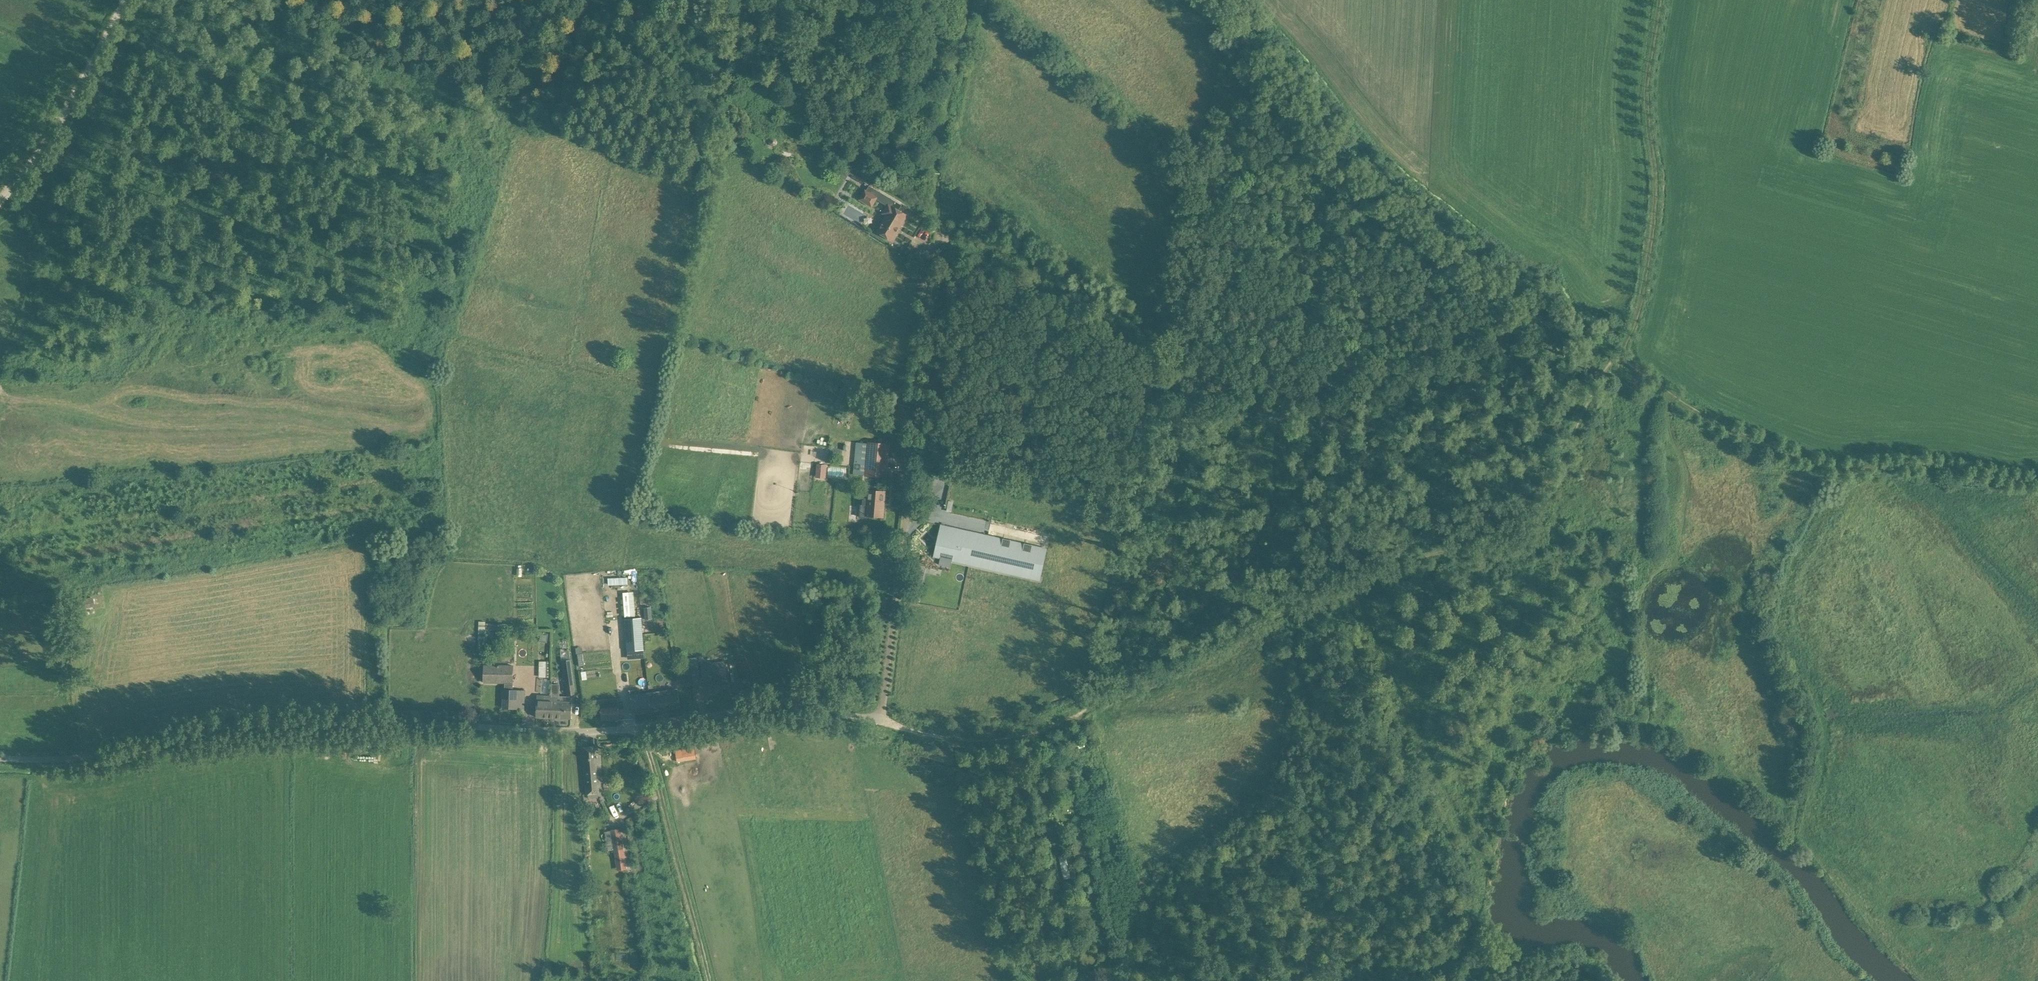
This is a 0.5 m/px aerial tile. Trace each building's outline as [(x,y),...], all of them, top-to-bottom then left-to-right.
[(900,210),(903,205),(870,185),(867,190),(866,189),(861,198),(872,206),(877,198),(888,205),(883,213),(887,215),(876,232),(892,241),(908,215),(900,210)] [(868,443),(857,442),(854,473),(866,474),(866,475),(886,477),(888,445),(868,443)] [(816,463),(815,477),(826,477),(826,463),(816,463)] [(867,515),(872,516),(882,516),(884,491),(869,490),(867,515)] [(1044,548),(1032,546),(941,525),(934,556),(1025,577),(1026,573),(1038,575),(1044,548)] [(79,609),(94,606),(92,597),(77,600),(79,609)] [(644,650),(642,618),(626,619),(628,651),(644,650)] [(478,622),(478,641),(503,641),(503,631),(509,631),(509,622),(478,622)] [(566,623),(559,623),(559,633),(559,651),(564,650),(564,634),(567,633),(566,623)] [(539,631),(538,641),(547,642),(549,633),(539,631)] [(621,672),(646,669),(645,653),(620,657),(621,672)] [(570,660),(563,661),(568,695),(576,694),(570,660)] [(701,664),(703,683),(727,680),(725,661),(701,664)] [(484,665),(484,682),(513,683),(513,666),(484,665)] [(552,685),(552,698),(553,698),(553,702),(555,702),(555,709),(557,709),(557,718),(572,718),(572,703),(570,703),(570,698),(560,698),(560,685),(552,685)] [(502,689),(502,708),(524,709),(525,690),(502,689)] [(648,692),(640,693),(639,689),(629,691),(633,714),(651,711),(648,695),(648,692)] [(648,695),(651,711),(680,707),(679,694),(658,697),(657,694),(648,695)] [(537,695),(536,717),(557,718),(557,709),(555,709),(555,702),(553,702),(553,698),(552,698),(551,698),(551,696),(537,695)] [(618,699),(594,700),(595,713),(601,713),(602,719),(619,718),(619,706),(618,706),(618,699)] [(599,793),(596,756),(595,746),(583,747),(587,794),(599,793)] [(695,748),(675,751),(677,761),(697,758),(695,748)] [(621,827),(611,828),(618,869),(627,867),(621,827)] [(1066,854),(1059,856),(1064,879),(1071,878),(1066,854)]
